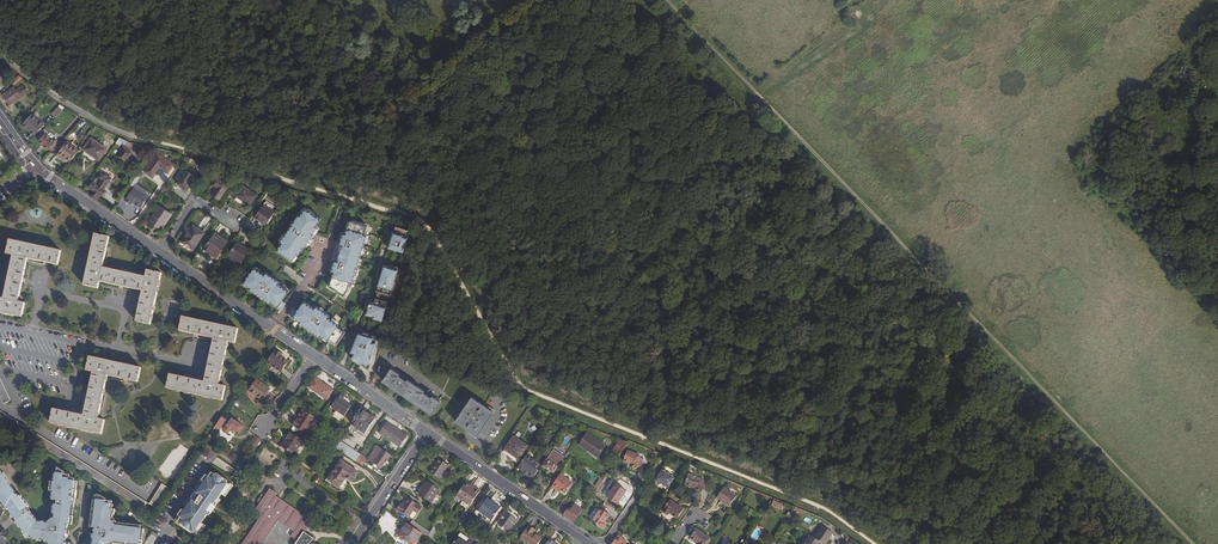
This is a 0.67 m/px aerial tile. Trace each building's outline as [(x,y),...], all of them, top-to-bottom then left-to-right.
[(855,6),(847,12),(855,24),(865,18),(855,6)] [(21,78),(17,75),(11,82),(15,85),(21,78)] [(13,87),(2,95),(9,105),(20,96),(13,87)] [(52,114),(57,118),(65,108),(61,104),(52,114)] [(31,114),(22,125),(30,132),(31,131),(35,134),(43,126),(31,114)] [(52,152),(58,145),(60,143),(56,139),(53,142),(45,134),(38,142),(47,150),(48,149),(52,152)] [(90,139),(83,150),(97,160),(104,149),(90,139)] [(70,162),(77,150),(65,142),(56,155),(61,158),(62,156),(65,159),(70,162)] [(130,153),(122,148),(116,157),(123,162),(130,153)] [(156,155),(145,170),(153,176),(161,166),(169,172),(174,163),(163,155),(161,158),(156,155)] [(187,170),(178,184),(187,190),(193,182),(190,180),(194,175),(187,170)] [(94,190),(105,174),(100,171),(89,187),(94,190)] [(111,178),(105,174),(94,190),(90,195),(96,199),(99,194),(102,196),(106,191),(102,189),(111,178)] [(214,186),(219,177),(218,177),(207,193),(211,196),(217,188),(214,186)] [(230,185),(219,177),(214,186),(217,188),(211,196),(219,201),(230,185)] [(140,205),(149,194),(140,187),(139,188),(134,184),(125,197),(131,201),(133,199),(140,205)] [(243,186),(236,196),(251,206),(258,196),(243,186)] [(264,205),(255,218),(266,226),(275,213),(264,205)] [(159,206),(148,222),(159,229),(166,219),(167,221),(171,215),(159,206)] [(320,219),(305,208),(300,215),(299,214),(280,242),(281,243),(277,250),(292,261),(297,254),(298,255),(303,248),(313,234),(312,234),(317,227),(315,226),(320,219)] [(333,272),(329,287),(345,292),(349,286),(351,278),(353,278),(366,235),(364,234),(367,226),(349,221),(345,234),(343,233),(340,245),(342,245),(337,261),(335,260),(331,272),(333,272)] [(192,225),(186,234),(188,236),(183,243),(193,250),(204,234),(192,225)] [(397,233),(412,236),(413,231),(398,227),(397,233)] [(388,250),(394,252),(395,249),(403,252),(407,237),(402,236),(403,234),(392,231),(387,247),(389,248),(388,250)] [(204,250),(202,252),(211,258),(213,256),(217,258),(227,242),(215,233),(204,250)] [(98,289),(100,282),(103,269),(110,239),(96,235),(85,286),(98,289)] [(15,257),(29,260),(59,267),(62,253),(12,241),(8,255),(15,257)] [(237,243),(229,254),(240,261),(248,249),(244,246),(243,248),(237,243)] [(28,266),(29,260),(15,257),(14,263),(28,266)] [(14,263),(7,295),(20,298),(28,266),(14,263)] [(384,265),(378,286),(391,290),(398,269),(384,265)] [(105,283),(109,270),(103,269),(100,282),(105,283)] [(266,276),(256,269),(246,284),(252,288),(251,290),(272,304),(273,303),(279,307),(278,308),(282,311),(287,304),(283,302),(290,292),(280,285),(281,283),(268,274),(266,276)] [(109,270),(105,283),(139,291),(142,277),(109,270)] [(147,278),(144,292),(137,322),(151,325),(163,275),(148,271),(147,278)] [(20,298),(7,295),(5,300),(19,303),(20,298)] [(19,303),(5,300),(0,299),(0,313),(25,319),(28,305),(19,303)] [(294,309),(289,316),(293,319),(294,317),(301,322),(300,323),(320,337),(321,336),(328,340),(329,339),(337,344),(345,332),(337,327),(338,325),(328,318),(330,316),(316,306),(315,309),(305,302),(298,312),(294,309)] [(372,318),(382,321),(385,311),(390,313),(392,308),(370,302),(365,314),(373,316),(372,318)] [(214,339),(229,343),(236,344),(239,330),(183,318),(180,332),(214,339)] [(368,364),(369,364),(375,342),(372,341),(373,337),(367,335),(368,333),(362,332),(362,333),(358,332),(350,351),(354,354),(351,358),(354,360),(356,358),(366,365),(368,364)] [(214,339),(212,349),(226,352),(229,343),(214,339)] [(221,376),(226,352),(212,349),(207,373),(221,376)] [(275,351),(267,363),(280,372),(287,362),(280,357),(281,355),(275,351)] [(94,373),(108,376),(139,382),(142,368),(91,357),(87,371),(94,373)] [(439,402),(431,396),(429,397),(422,392),(423,391),(405,378),(404,380),(396,375),(397,373),(390,368),(382,381),(431,414),(439,402)] [(94,373),(93,378),(107,381),(108,376),(94,373)] [(205,382),(219,385),(221,376),(207,373),(205,382)] [(2,396),(4,402),(7,403),(12,400),(0,374),(0,397),(2,396)] [(219,385),(205,382),(171,375),(168,389),(223,401),(226,387),(219,385)] [(93,378),(86,410),(99,413),(107,381),(93,378)] [(315,378),(308,387),(326,400),(333,390),(315,378)] [(256,380),(249,391),(262,400),(268,391),(264,389),(266,386),(256,380)] [(339,413),(344,416),(351,406),(342,400),(344,398),(340,395),(331,407),(339,413)] [(494,409),(486,404),(485,405),(471,396),(455,420),(470,430),(469,431),(476,436),(494,409)] [(105,420),(98,418),(85,415),(54,408),(51,423),(101,435),(105,420)] [(99,413),(86,410),(85,415),(98,418),(99,413)] [(304,410),(299,417),(301,418),(299,421),(297,420),(294,425),(306,434),(309,429),(316,418),(304,410)] [(359,412),(351,424),(365,434),(374,421),(365,415),(366,414),(365,413),(363,415),(359,412)] [(366,414),(365,415),(374,421),(375,418),(367,412),(366,414)] [(220,419),(214,428),(218,431),(225,422),(220,419)] [(231,419),(223,431),(228,434),(230,431),(235,434),(236,432),(239,433),(243,427),(231,419)] [(386,423),(379,434),(399,447),(406,436),(386,423)] [(212,440),(218,431),(214,428),(208,438),(212,440)] [(290,433),(281,446),(294,454),(303,441),(290,433)] [(596,458),(603,447),(584,435),(577,446),(596,458)] [(258,437),(256,436),(248,446),(253,449),(260,439),(258,437)] [(515,454),(519,457),(526,447),(512,437),(504,450),(513,457),(515,454)] [(627,443),(627,442),(618,439),(609,453),(614,457),(616,458),(627,443)] [(359,456),(360,455),(340,441),(335,448),(355,462),(359,456)] [(377,445),(368,458),(382,467),(390,454),(377,445)] [(274,460),(273,459),(276,454),(264,448),(259,458),(271,464),(274,460)] [(553,449),(542,466),(553,473),(564,457),(553,449)] [(515,463),(519,457),(515,454),(513,457),(504,450),(501,453),(515,463)] [(627,450),(622,461),(627,463),(630,464),(632,469),(642,465),(638,455),(627,450)] [(532,476),(536,469),(535,468),(538,463),(526,454),(517,468),(523,472),(523,471),(527,474),(527,475),(531,478),(532,476)] [(355,462),(362,467),(366,461),(359,456),(355,462)] [(437,459),(428,473),(438,480),(447,466),(437,459)] [(354,470),(341,461),(329,480),(339,487),(346,477),(348,478),(354,470)] [(73,499),(75,481),(74,478),(70,477),(70,475),(64,474),(64,471),(58,467),(57,473),(55,473),(51,499),(54,500),(54,501),(56,501),(56,504),(53,504),(52,514),(54,514),(54,518),(48,521),(45,521),(45,519),(41,519),(41,520),(37,520),(27,506),(29,505),(20,494),(19,496),(15,491),(15,492),(6,507),(12,514),(10,516),(12,519),(14,517),(17,520),(15,522),(25,534),(27,532),(30,535),(32,536),(32,539),(38,540),(38,538),(41,538),(41,540),(45,540),(47,539),(51,543),(50,543),(67,543),(66,542),(67,536),(64,536),(64,533),(67,533),(68,524),(70,524),(73,502),(70,502),(70,499),(73,499)] [(659,475),(656,474),(653,480),(658,483),(659,481),(663,484),(662,485),(667,488),(674,477),(662,469),(659,475)] [(357,472),(354,470),(348,478),(352,481),(357,472)] [(2,502),(6,507),(15,492),(9,484),(10,483),(0,471),(0,500),(2,502)] [(183,508),(179,514),(182,516),(179,520),(183,523),(182,525),(192,533),(194,531),(198,533),(204,523),(200,520),(204,515),(206,517),(210,511),(209,510),(214,504),(215,504),(218,499),(216,497),(220,492),(224,494),(231,484),(227,481),(228,480),(217,472),(216,474),(213,471),(210,476),(207,474),(203,479),(206,482),(202,487),(196,496),(194,495),(191,499),(192,500),(189,504),(190,505),(186,511),(183,508)] [(689,473),(684,484),(692,487),(692,486),(695,487),(698,492),(707,488),(703,479),(689,473)] [(572,484),(559,475),(551,487),(556,490),(558,488),(560,490),(565,494),(572,484)] [(599,489),(605,480),(601,478),(595,486),(599,489)] [(439,490),(427,481),(418,494),(431,502),(437,493),(439,490)] [(464,483),(455,497),(462,501),(469,506),(478,493),(474,489),(475,488),(472,486),(470,484),(468,486),(464,483)] [(615,505),(625,491),(615,484),(605,498),(615,505)] [(161,485),(148,503),(155,508),(168,489),(161,485)] [(733,497),(728,491),(723,488),(716,498),(728,506),(735,496),(733,497)] [(243,543),(263,543),(278,521),(294,531),(289,538),(297,543),(296,543),(310,543),(314,538),(305,532),(313,518),(306,513),(304,515),(275,495),(276,493),(270,489),(257,507),(255,512),(261,516),(243,543)] [(112,541),(114,543),(123,543),(130,543),(131,542),(142,543),(144,528),(132,527),(133,524),(116,522),(114,523),(110,519),(112,517),(113,514),(114,514),(114,508),(112,508),(113,503),(112,503),(112,500),(106,499),(106,498),(99,494),(98,493),(96,494),(95,495),(94,499),(96,500),(95,508),(93,508),(92,518),(93,518),(92,527),(94,527),(92,543),(109,543),(112,541)] [(767,505),(771,500),(759,495),(755,500),(767,505)] [(499,508),(484,497),(476,510),(491,520),(499,508)] [(422,508),(417,504),(408,498),(403,505),(401,504),(398,509),(409,516),(414,510),(419,513),(422,508)] [(782,502),(773,498),(770,506),(779,509),(782,502)] [(677,518),(683,509),(670,500),(662,511),(667,515),(669,513),(677,518)] [(555,510),(559,513),(563,508),(559,505),(555,510)] [(566,510),(562,516),(573,523),(575,521),(582,510),(573,505),(569,511),(566,510)] [(603,523),(608,516),(598,509),(590,522),(601,529),(603,529),(605,526),(604,524),(603,523)] [(505,513),(498,523),(508,530),(515,520),(505,513)] [(409,524),(420,531),(422,533),(424,528),(412,520),(409,524)] [(405,521),(395,536),(406,543),(407,543),(409,542),(399,535),(408,523),(405,521)] [(411,543),(420,531),(409,524),(408,523),(399,535),(409,542),(411,543)] [(433,538),(438,528),(434,526),(430,536),(433,538)] [(528,543),(537,543),(541,538),(533,533),(534,530),(527,526),(519,538),(528,543)] [(814,538),(821,542),(824,543),(825,543),(832,533),(822,526),(814,538)] [(430,532),(424,528),(422,533),(427,536),(430,532)] [(709,538),(696,528),(689,538),(697,543),(705,543),(709,538)] [(821,542),(814,538),(810,535),(804,543),(819,543),(821,542)]
